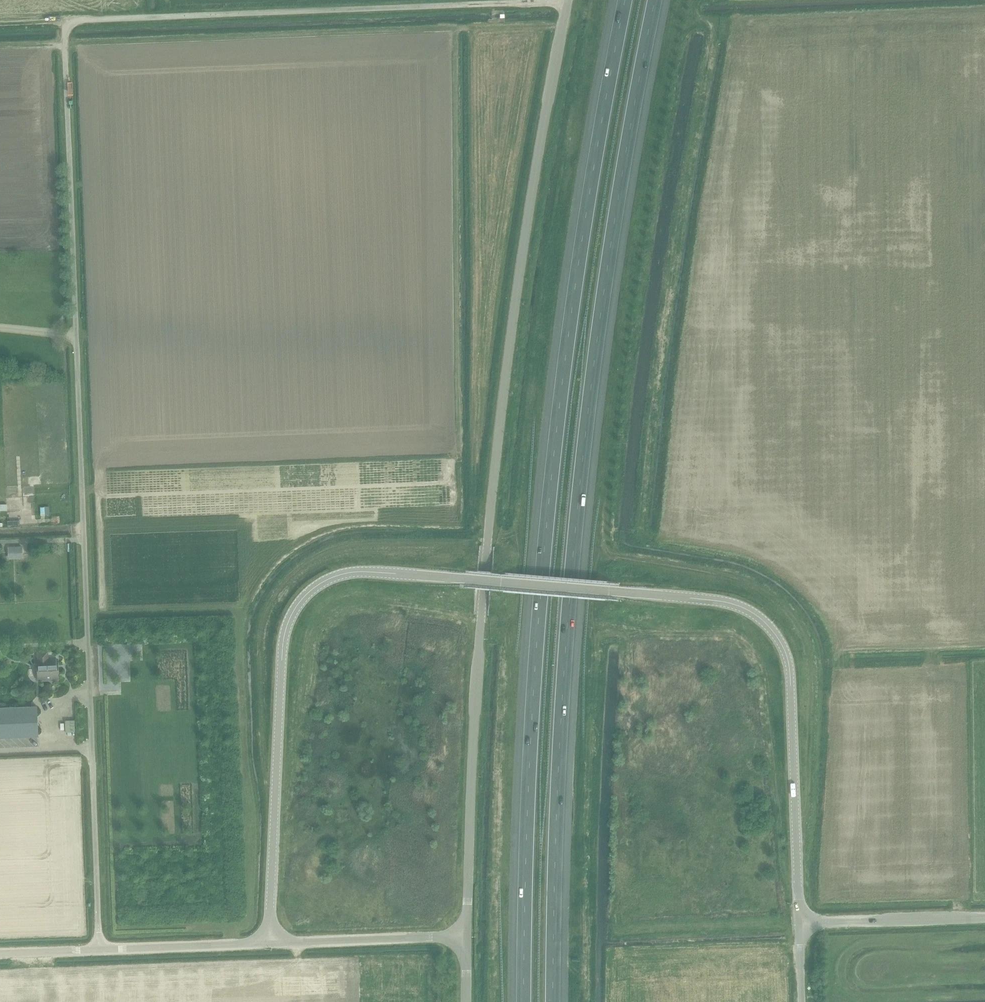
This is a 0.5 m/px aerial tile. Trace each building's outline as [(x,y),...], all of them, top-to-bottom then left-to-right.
[(35,512),(34,496),(8,497),(8,506),(15,506),(15,513),(35,512)] [(22,547),(8,548),(8,556),(22,556),(22,547)] [(58,679),(57,659),(48,660),(47,652),(38,652),(39,660),(35,660),(35,666),(37,666),(38,680),(58,679)] [(28,737),(38,736),(37,706),(0,708),(0,738),(28,737)]
